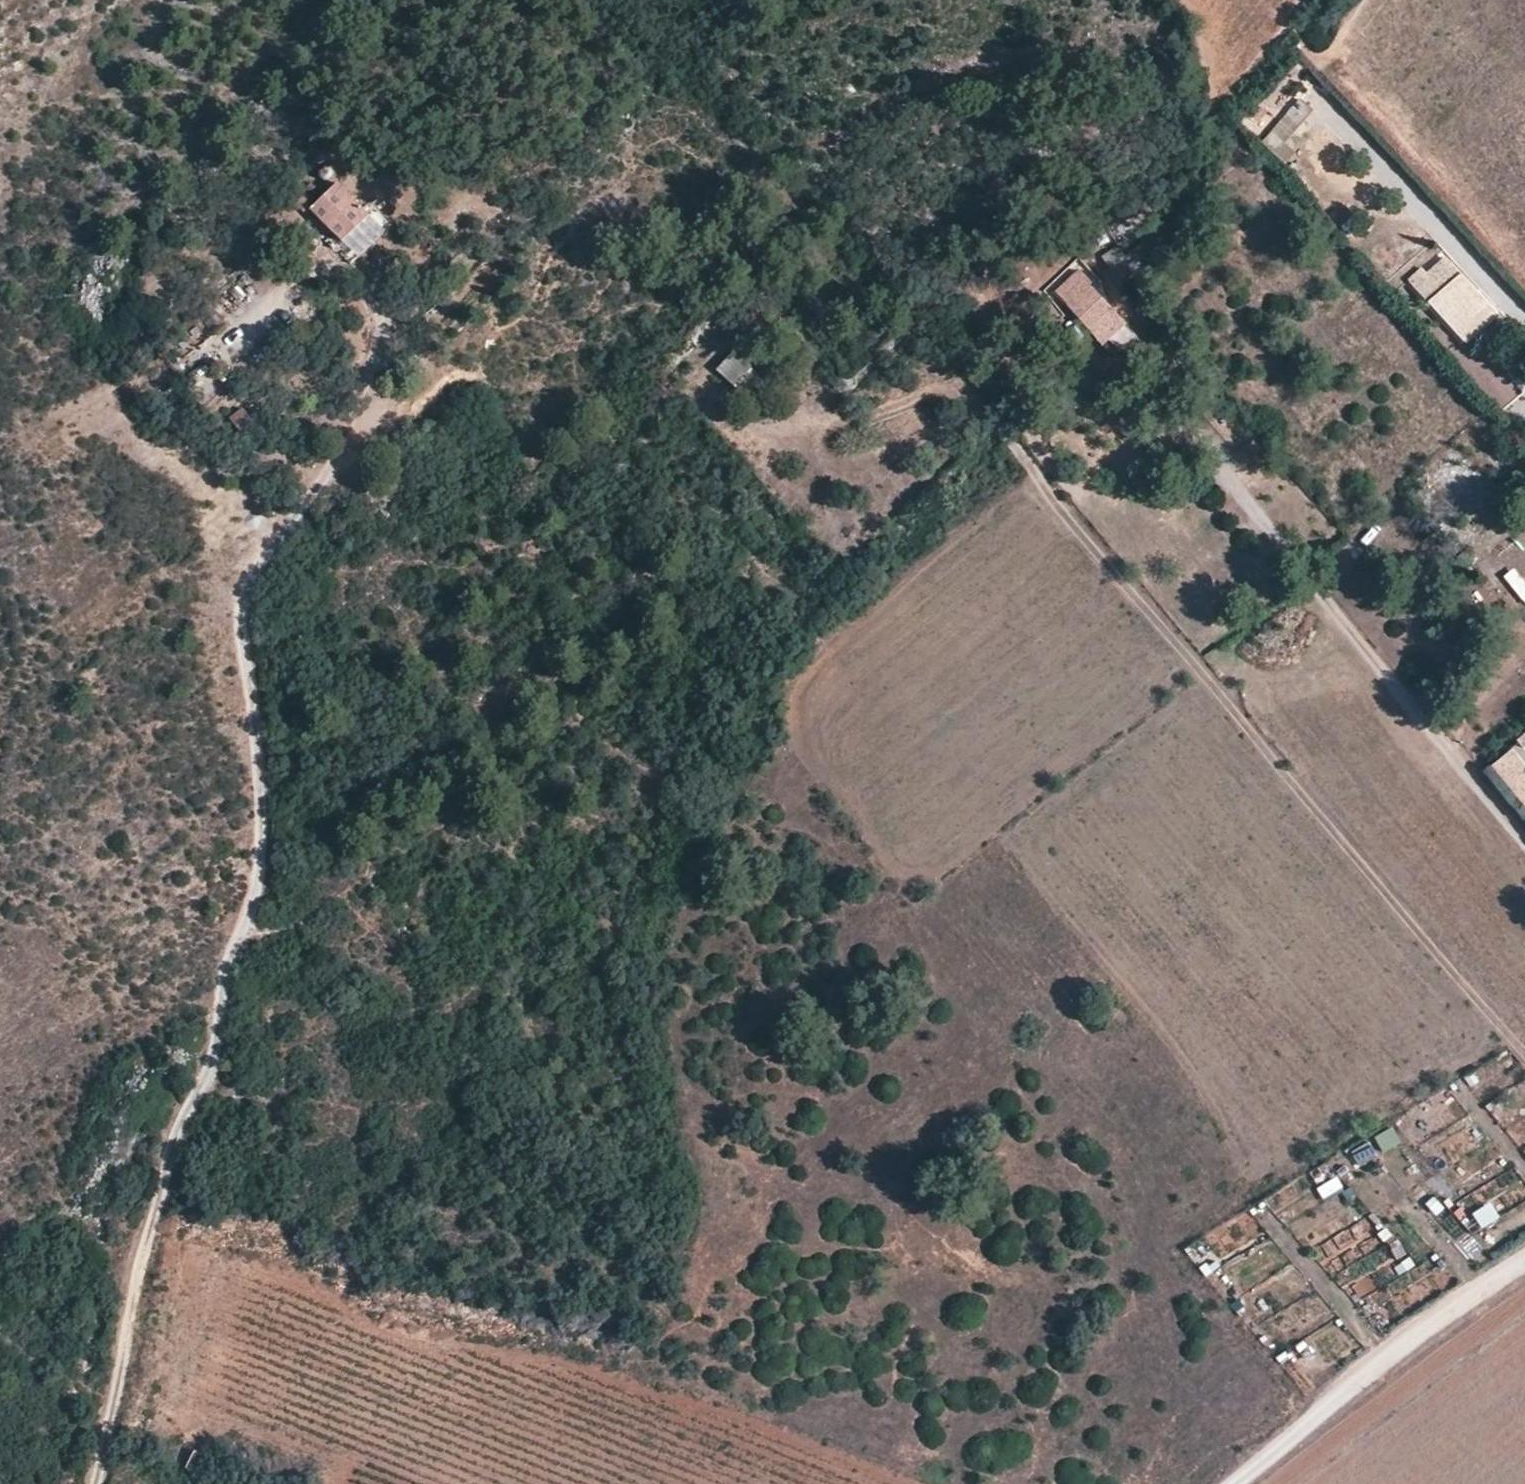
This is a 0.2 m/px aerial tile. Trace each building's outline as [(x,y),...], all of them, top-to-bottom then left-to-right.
[(1259,141),(1277,159),(1318,118),(1300,100),(1259,141)] [(341,242),(367,216),(335,182),(308,210),(341,242)] [(1144,235),(1126,245),(1102,258),(1111,275),(1138,261),(1134,254),(1150,245),(1144,235)] [(1422,269),(1407,282),(1427,303),(1460,273),(1445,257),(1426,274),(1422,269)] [(1079,271),(1056,290),(1104,348),(1127,328),(1079,271)] [(716,374),(741,389),(754,366),(729,352),(716,374)] [(256,423),(242,407),(228,417),(241,433),(256,423)] [(1524,610),(1524,583),(1514,568),(1488,588),(1512,620),(1524,610)] [(1492,766),(1524,808),(1524,764),(1514,750),(1492,766)] [(1109,1016),(1118,1009),(1107,997),(1098,1004),(1109,1016)] [(1375,1137),(1381,1153),(1400,1146),(1394,1130),(1375,1137)] [(1369,1144),(1351,1153),(1358,1167),(1376,1158),(1369,1144)] [(1491,1204),(1471,1214),(1480,1231),(1500,1221),(1491,1204)] [(198,1475),(207,1457),(195,1451),(186,1468),(198,1475)]
